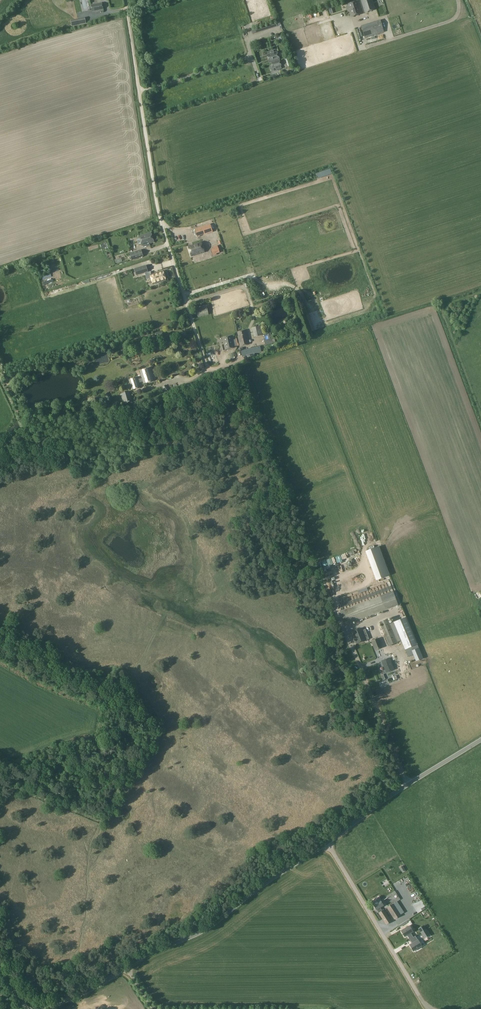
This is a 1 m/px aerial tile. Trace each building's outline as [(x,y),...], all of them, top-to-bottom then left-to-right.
[(365,13),(374,10),(371,0),(361,0),(365,13)] [(349,10),(351,17),(362,14),(358,1),(347,4),(348,7),(346,7),(347,10),(349,10)] [(101,3),(91,5),(92,11),(102,9),(101,3)] [(326,9),(328,15),(339,11),(337,6),(326,9)] [(361,26),(365,38),(384,32),(380,20),(361,26)] [(276,22),(255,28),(257,33),(277,26),(276,22)] [(279,59),(277,52),(266,55),(269,62),(271,62),(271,63),(274,62),(279,61),(278,59),(279,59)] [(271,63),(272,63),(271,63),(272,68),(275,67),(276,70),(282,68),(279,61),(274,62),(271,63)] [(210,225),(195,230),(197,236),(199,236),(199,235),(204,234),(213,231),(210,225)] [(139,236),(142,246),(143,246),(143,247),(147,246),(147,244),(154,242),(151,232),(139,236)] [(201,242),(188,247),(191,256),(204,252),(201,242)] [(211,250),(213,255),(216,254),(216,253),(219,252),(217,246),(213,248),(213,249),(211,250)] [(130,253),(132,260),(143,257),(141,250),(130,253)] [(146,265),(134,269),(137,276),(148,272),(146,265)] [(166,280),(163,271),(150,275),(153,284),(166,280)] [(207,305),(196,307),(197,313),(208,311),(207,305)] [(252,328),(254,337),(264,335),(262,325),(252,328)] [(238,337),(240,346),(249,344),(247,335),(246,335),(245,331),(238,332),(239,337),(238,337)] [(221,345),(222,350),(235,348),(232,336),(223,337),(225,345),(221,345)] [(241,351),(242,357),(247,356),(254,355),(254,353),(261,352),(260,347),(241,351)] [(129,380),(132,389),(140,387),(139,383),(143,382),(144,383),(153,380),(150,368),(140,371),(142,378),(138,379),(137,377),(129,380)] [(120,394),(123,404),(132,401),(129,392),(120,394)] [(379,546),(365,551),(376,580),(390,575),(379,546)] [(344,560),(358,555),(356,549),(342,554),(344,560)] [(350,570),(353,569),(354,571),(358,569),(356,564),(340,571),(342,576),(351,573),(350,570)] [(393,591),(343,610),(346,617),(348,624),(398,605),(393,591)] [(406,618),(394,623),(405,650),(417,645),(406,618)] [(394,636),(387,619),(379,622),(388,646),(397,642),(394,636)] [(372,624),(366,626),(370,636),(375,635),(372,624)] [(361,628),(352,632),(356,644),(368,639),(365,630),(362,631),(361,628)] [(378,638),(371,641),(375,650),(381,648),(378,638)] [(419,648),(413,651),(414,654),(417,661),(423,659),(419,648)] [(382,661),(386,673),(394,670),(389,658),(382,661)] [(378,878),(373,883),(377,888),(382,883),(378,878)] [(378,898),(372,902),(373,905),(377,910),(377,909),(380,913),(379,913),(386,924),(391,921),(387,915),(385,912),(384,910),(382,911),(380,908),(383,905),(380,900),(378,898)] [(393,904),(387,908),(395,919),(401,915),(400,915),(399,912),(393,904)] [(409,925),(401,930),(405,936),(407,935),(410,939),(413,937),(411,932),(413,931),(409,925)] [(413,937),(410,939),(412,943),(410,944),(413,950),(415,950),(415,951),(421,947),(420,946),(422,946),(418,940),(416,941),(413,937)] [(413,976),(420,988),(429,983),(425,976),(428,974),(425,969),(413,976)]
